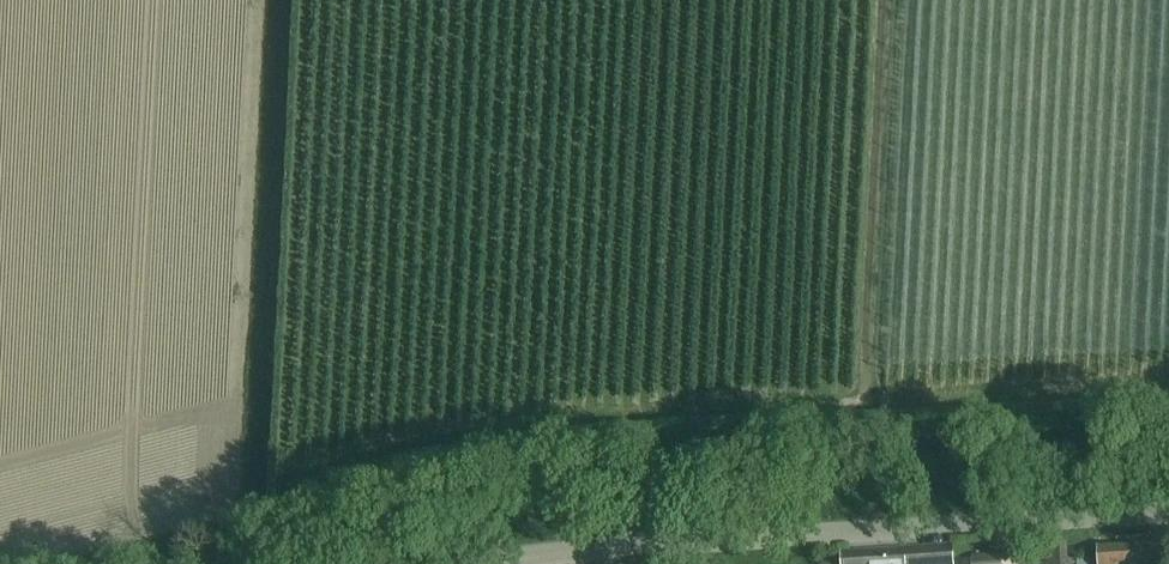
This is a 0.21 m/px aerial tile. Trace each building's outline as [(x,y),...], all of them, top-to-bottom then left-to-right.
[(954,542),(842,549),(843,563),(955,563),(954,542)] [(1045,563),(1076,563),(1076,561),(1068,560),(1068,543),(1046,542),(1045,563)] [(1167,543),(1098,546),(1098,554),(1090,555),(1090,563),(1168,563),(1167,543)] [(973,556),(973,563),(1013,563),(1013,554),(973,556)] [(1076,555),(1077,563),(1090,563),(1090,555),(1076,555)]
